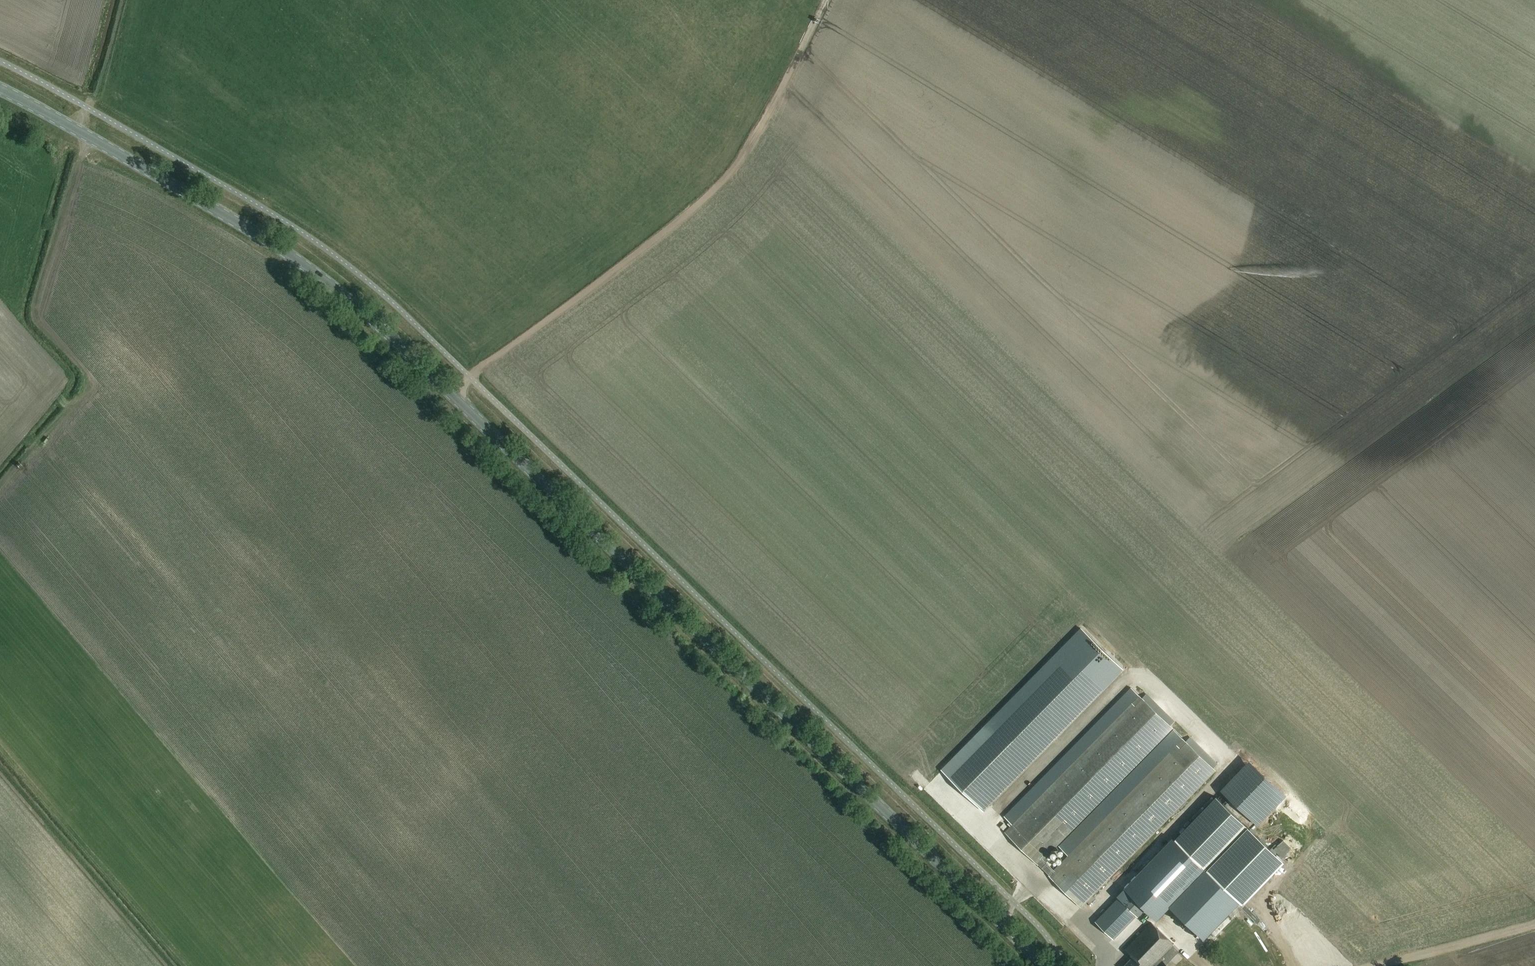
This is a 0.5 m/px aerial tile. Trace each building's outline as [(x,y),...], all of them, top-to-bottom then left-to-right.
[(1081,628),(947,764),(955,772),(951,777),(975,800),(979,796),(989,806),(1123,670),(1081,628)] [(1129,687),(1004,817),(1011,823),(1014,826),(1006,834),(1082,908),(1215,771),(1213,769),(1185,742),(1182,739),(1172,730),(1059,846),(1069,856),(1054,871),(1046,863),(1048,861),(1045,858),(1171,728),(1170,727),(1170,726),(1142,700),(1139,697),(1138,695),(1129,687)] [(1238,782),(1231,810),(1258,817),(1260,807),(1255,806),(1257,800),(1253,799),(1256,786),(1238,782)] [(1184,828),(1180,832),(1182,834),(1183,833),(1241,891),(1277,855),(1248,827),(1217,797),(1186,830),(1184,828)] [(1182,834),(1134,883),(1152,901),(1156,905),(1170,891),(1211,933),(1247,896),(1183,833),(1182,834)] [(1137,915),(1152,901),(1134,883),(1119,898),(1097,922),(1115,939),(1138,915),(1137,915)] [(1127,965),(1169,965),(1167,964),(1161,958),(1173,945),(1151,924),(1125,950),(1134,958),(1127,965)] [(1257,959),(1263,954),(1258,948),(1252,953),(1257,959)]
